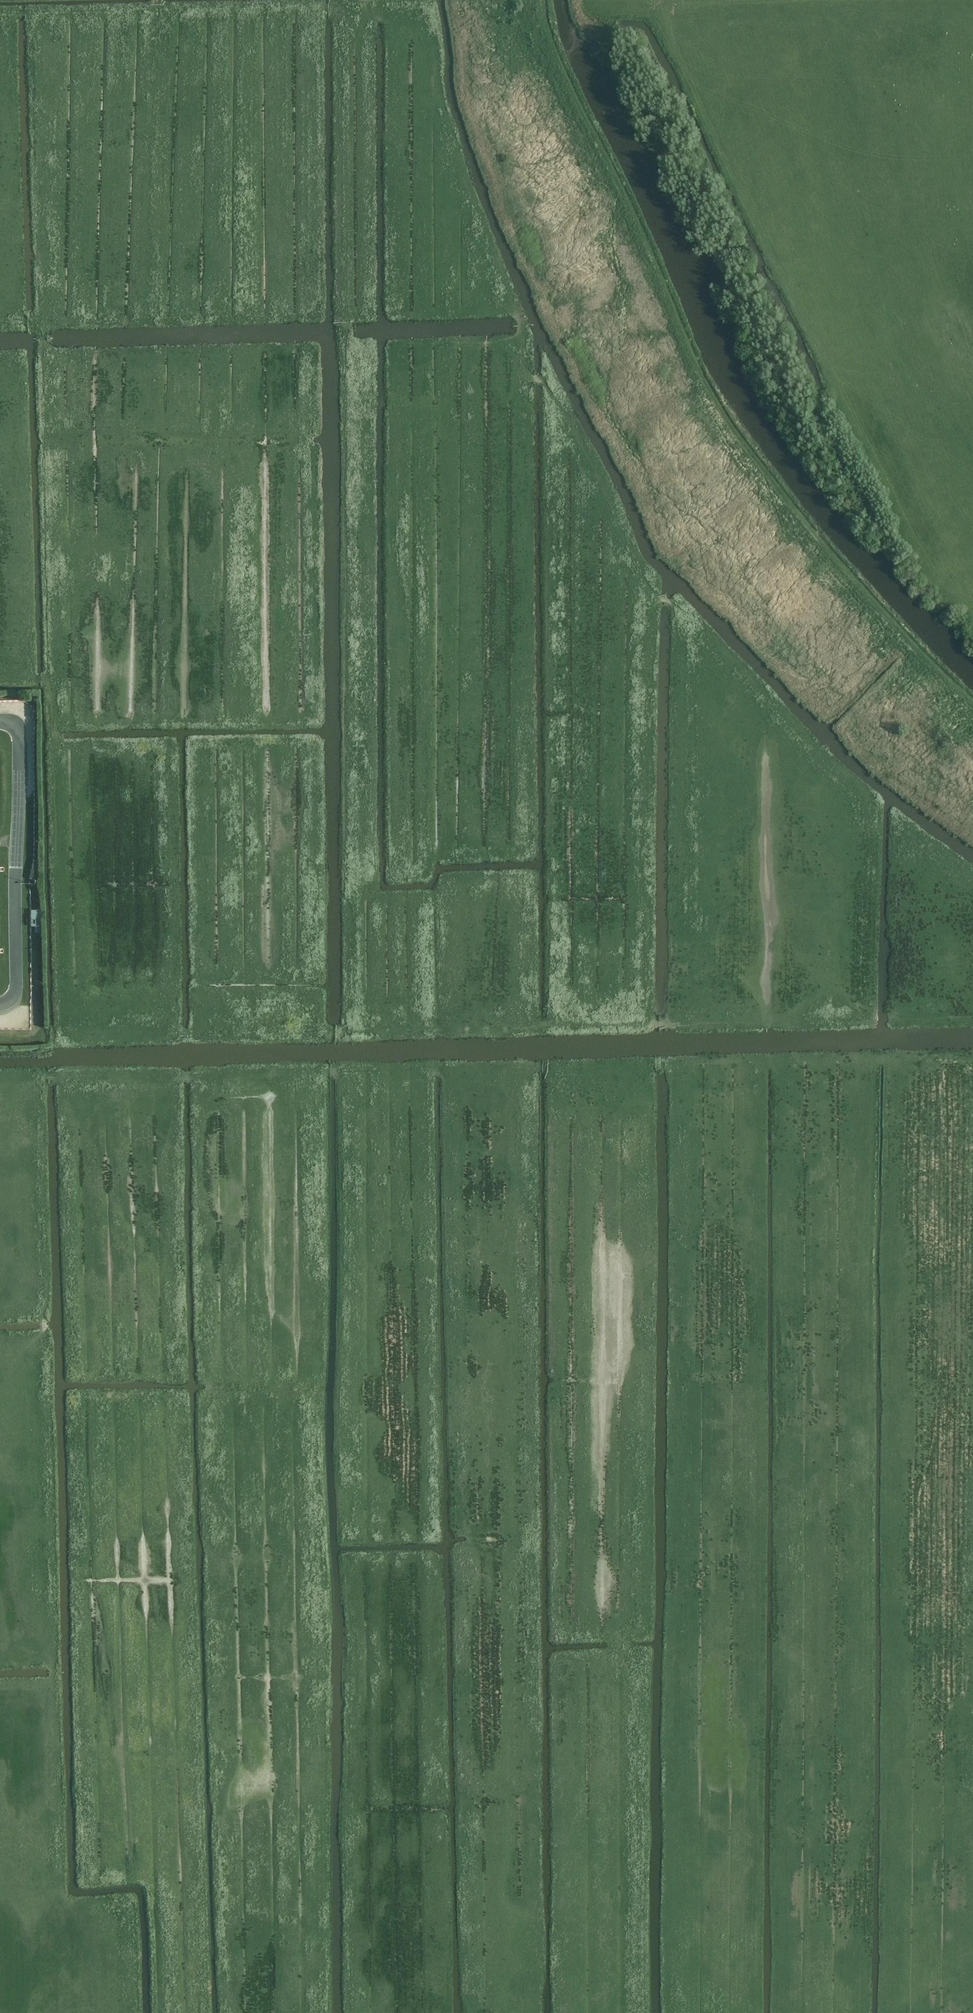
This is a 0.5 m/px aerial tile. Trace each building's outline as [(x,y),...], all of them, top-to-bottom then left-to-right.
[(33,861),(30,879),(31,879),(36,880),(40,862),(33,861)]
